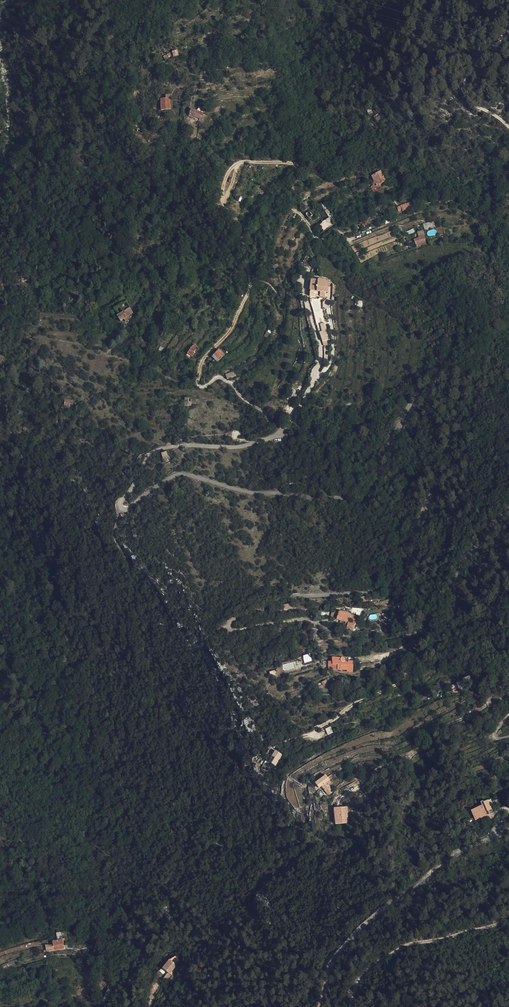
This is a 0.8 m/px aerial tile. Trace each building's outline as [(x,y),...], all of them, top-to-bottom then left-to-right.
[(381,170),(372,175),(376,179),(374,180),(375,183),(373,185),(375,189),(381,186),(379,182),(386,179),(384,175),(387,174),(385,170),(382,172),(381,170)] [(416,198),(402,203),(404,208),(418,203),(416,198)] [(322,224),(326,222),(321,216),(316,220),(320,226),(322,224)] [(332,217),(326,222),(330,228),(336,224),(332,217)] [(417,238),(419,244),(428,241),(427,238),(426,238),(425,233),(422,234),(422,237),(417,238)] [(319,278),(318,289),(318,294),(326,294),(326,289),(329,289),(330,280),(327,280),(327,279),(319,278)] [(68,295),(72,296),(71,301),(76,302),(77,298),(79,298),(81,292),(74,291),(70,291),(68,295)] [(129,299),(121,305),(125,311),(133,306),(129,299)] [(125,311),(121,305),(113,311),(118,316),(119,315),(125,311)] [(135,312),(133,306),(125,311),(128,316),(135,312)] [(123,320),(128,316),(125,311),(119,315),(121,318),(123,320)] [(326,322),(320,323),(321,331),(320,331),(321,340),(328,340),(326,322)] [(190,352),(195,354),(200,347),(196,344),(195,345),(194,347),(193,347),(190,352)] [(221,348),(216,353),(222,358),(227,354),(221,348)] [(172,459),(169,451),(163,453),(166,462),(172,459)] [(358,611),(340,604),(336,613),(347,617),(344,624),(351,627),(358,611)] [(342,654),(342,655),(342,662),(340,662),(340,666),(349,665),(350,667),(355,667),(355,656),(347,656),(347,653),(346,652),(345,652),(344,652),(343,652),(342,653),(342,654)] [(310,653),(302,655),(304,663),(312,661),(310,653)] [(466,677),(460,680),(462,685),(475,681),(473,675),(466,677)] [(319,782),(322,781),(319,777),(326,773),(330,780),(333,778),(327,769),(316,777),(319,782)] [(326,773),(319,777),(322,781),(330,791),(335,787),(330,780),(326,773)] [(483,798),(484,802),(474,806),(478,817),(483,815),(485,819),(494,815),(491,807),(494,806),(490,797),(486,799),(486,797),(483,798)] [(348,823),(347,806),(334,807),(335,824),(348,823)] [(58,944),(67,944),(67,939),(62,939),(61,935),(57,935),(57,941),(58,941),(58,944)] [(181,959),(178,952),(173,955),(169,958),(164,961),(169,966),(170,967),(181,959)] [(172,970),(170,967),(169,966),(163,971),(166,975),(172,970)] [(109,995),(115,984),(110,982),(107,988),(108,988),(106,992),(103,995),(101,997),(104,1000),(109,995)]
